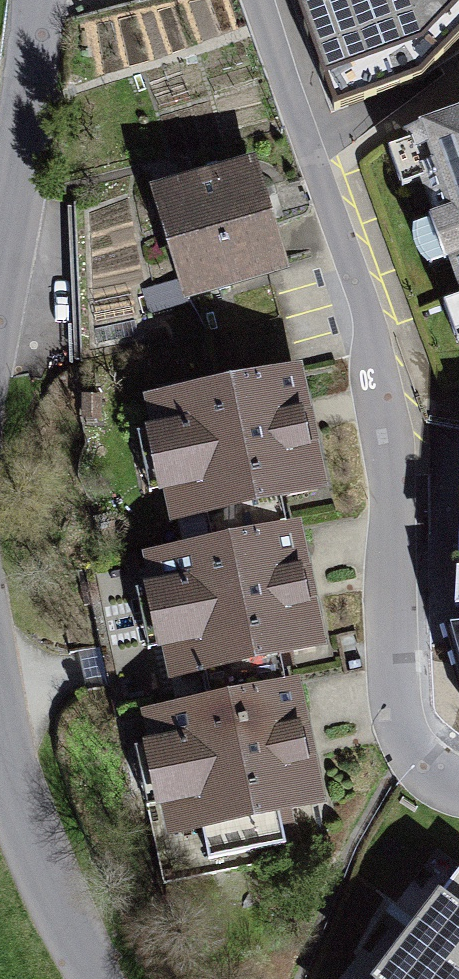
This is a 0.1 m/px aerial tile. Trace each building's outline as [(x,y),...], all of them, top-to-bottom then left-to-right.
[(334,112),(420,80),(458,41),(458,0),(294,0),(334,112)] [(401,148),(458,307),(458,127),(401,148)] [(253,168),(143,198),(175,314),(286,284),(253,168)] [(291,374),(133,406),(159,534),(318,502),(291,374)] [(292,527),(126,565),(155,690),(321,652),(292,527)] [(441,623),(453,739),(458,739),(458,623),(441,623)] [(298,692),(129,728),(157,857),(326,820),(298,692)] [(387,869),(357,938),(340,978),(458,978),(458,891),(449,891),(387,869)]
